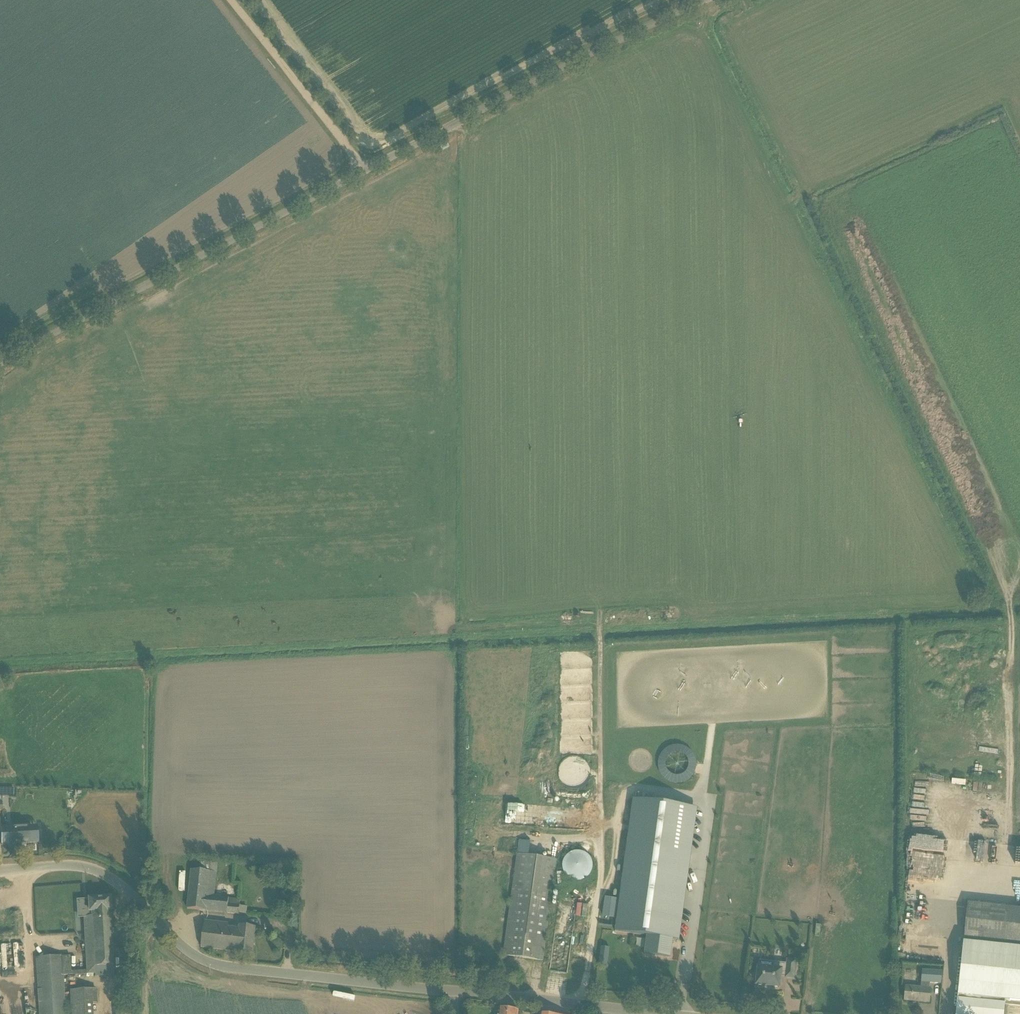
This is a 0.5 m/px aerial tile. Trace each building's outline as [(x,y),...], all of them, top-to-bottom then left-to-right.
[(698,778),(689,745),(676,748),(678,756),(673,758),(675,766),(664,769),(665,774),(669,773),(670,779),(675,778),(676,783),(698,778)] [(635,935),(646,937),(674,940),(678,941),(696,808),(632,800),(615,932),(635,935)] [(30,843),(28,827),(0,829),(1,845),(30,843)] [(592,870),(592,868),(592,865),(591,862),(589,859),(587,856),(585,855),(582,853),(579,853),(576,853),(574,853),(571,854),(568,855),(566,858),(564,860),(563,863),(562,865),(562,868),(562,871),(563,874),(565,877),(567,879),(569,880),(572,882),(575,883),(577,883),(579,883),(583,882),(586,880),(588,878),(590,876),(591,873),(592,870)] [(543,961),(557,860),(518,854),(504,955),(543,961)] [(191,870),(187,909),(239,915),(240,900),(229,899),(229,897),(214,896),(216,874),(194,871),(191,870)] [(88,971),(88,974),(96,974),(96,976),(115,975),(110,898),(88,899),(89,912),(92,912),(92,916),(84,917),(88,971)] [(606,899),(603,917),(615,918),(618,900),(606,899)] [(968,904),(956,1013),(1004,1013),(1005,1001),(1019,1003),(1019,909),(968,904)] [(201,948),(225,951),(252,954),(255,929),(239,927),(238,934),(233,933),(234,929),(228,929),(228,924),(204,921),(201,948)] [(643,955),(671,959),(674,940),(646,937),(643,955)] [(600,946),(600,965),(608,965),(609,947),(600,946)] [(70,1006),(70,1001),(65,1001),(64,976),(88,974),(88,971),(71,972),(71,956),(62,956),(35,957),(39,1013),(71,1013),(70,1006)] [(766,987),(766,986),(770,987),(772,987),(779,988),(781,976),(786,977),(786,978),(794,979),(796,962),(788,961),(787,965),(773,963),(773,970),(758,968),(758,973),(756,973),(755,980),(757,980),(757,985),(764,986),(766,987)] [(906,988),(905,1001),(929,1003),(930,989),(929,988),(930,983),(941,984),(942,972),(922,971),(921,989),(906,988)] [(70,990),(70,1001),(70,1006),(98,1003),(97,989),(70,990)]
